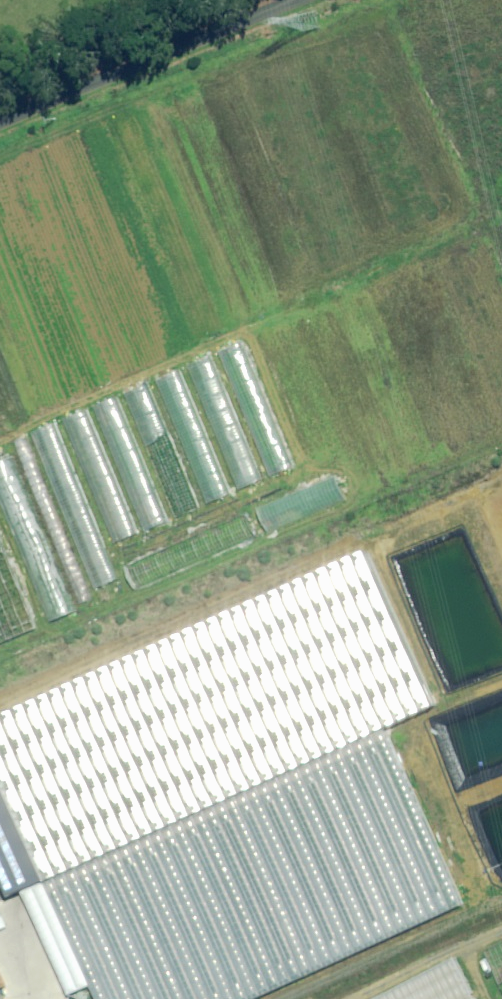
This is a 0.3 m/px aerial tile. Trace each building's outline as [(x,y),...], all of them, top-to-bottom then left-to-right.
[(268,476),(291,467),(240,343),(218,352),(268,476)] [(237,489),(260,480),(209,358),(187,367),(237,489)] [(204,504),(227,495),(179,372),(156,380),(204,504)] [(174,518),(197,508),(147,386),(124,395),(174,518)] [(142,532),(167,522),(116,398),(92,408),(142,532)] [(113,543),(137,533),(86,410),(62,420),(113,543)] [(93,589),(116,580),(53,424),(30,433),(93,589)] [(77,604),(90,598),(25,438),(12,443),(77,604)] [(12,458),(0,462),(0,505),(49,622),(76,611),(12,458)] [(266,532),(344,499),(335,476),(257,509),(266,532)] [(135,589),(256,535),(246,513),(125,566),(135,589)] [(0,542),(0,644),(37,628),(0,542)] [(369,548),(0,716),(0,875),(10,896),(23,890),(71,994),(91,985),(97,998),(259,998),(467,905),(387,730),(441,706),(369,548)] [(454,957),(373,998),(476,998),(454,957)]
